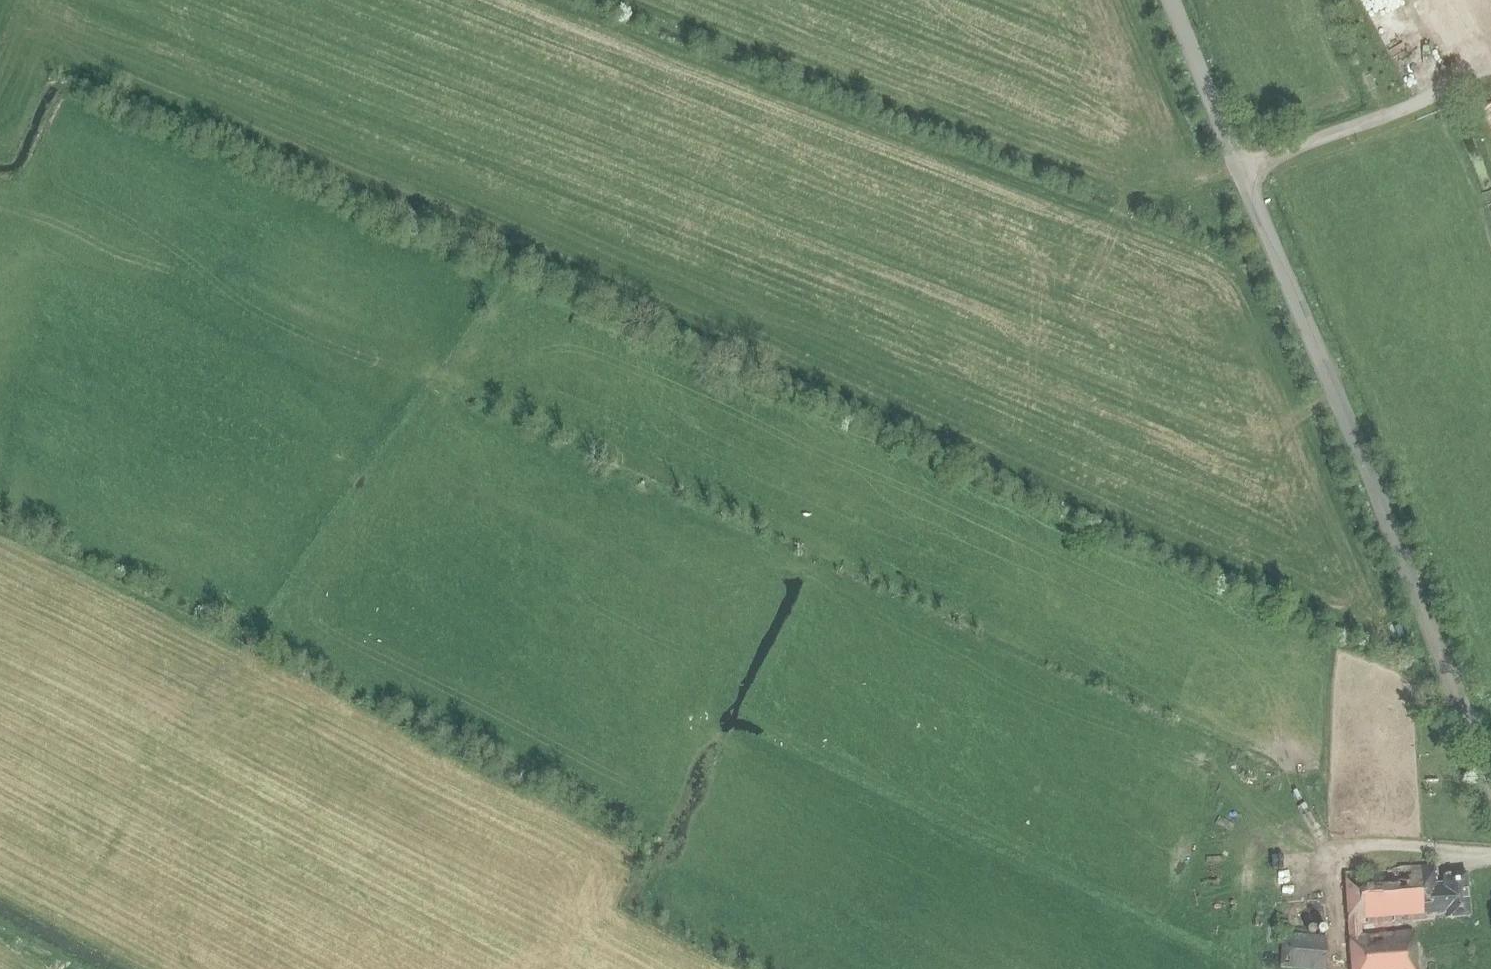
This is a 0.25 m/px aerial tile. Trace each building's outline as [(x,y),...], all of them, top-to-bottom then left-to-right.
[(1469,917),(1466,874),(1443,876),(1443,883),(1437,884),(1436,867),(1346,873),(1352,968),(1416,968),(1414,933),(1362,936),(1361,924),(1426,920),(1426,915),(1445,914),(1445,919),(1469,917)] [(1300,968),(1324,968),(1327,936),(1283,932),(1280,967),(1300,968)]
